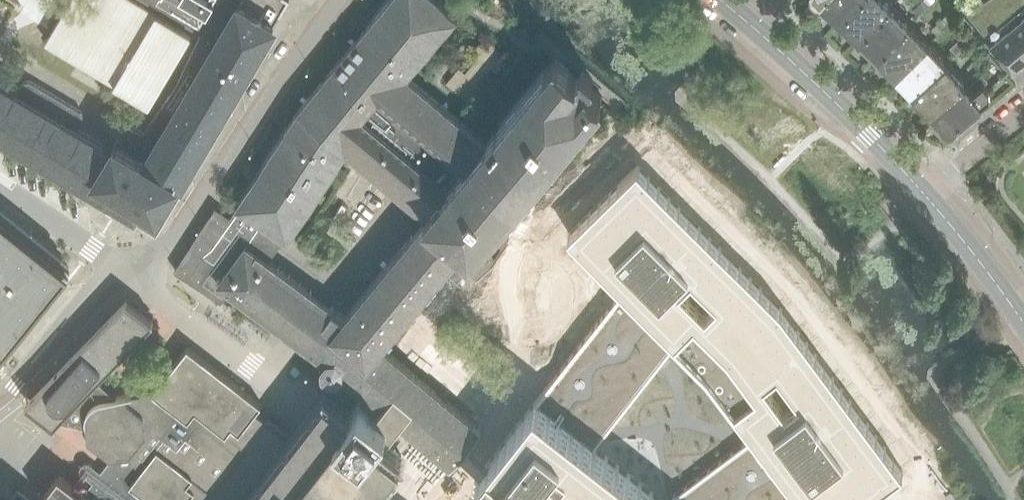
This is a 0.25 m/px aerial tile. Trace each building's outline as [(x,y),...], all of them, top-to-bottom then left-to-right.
[(155,3),(157,0),(178,13),(176,16),(186,22),(188,19),(203,28),(193,49),(189,47),(185,55),(189,57),(173,89),(164,100),(161,97),(155,105),(159,108),(148,124),(143,132),(125,121),(114,140),(107,153),(100,149),(103,144),(76,127),(82,116),(81,110),(28,78),(22,80),(15,92),(0,83),(0,131),(133,209),(131,212),(150,223),(152,219),(160,223),(165,214),(185,181),(180,178),(287,0),(150,0),(155,3)] [(46,40),(149,103),(192,31),(139,0),(71,0),(46,40)] [(328,376),(329,377),(335,376),(337,375),(341,372),(398,419),(446,458),(450,462),(479,427),(474,423),(380,344),(448,261),(459,248),(466,254),(543,166),(600,97),(603,94),(589,83),(594,77),(582,67),(578,73),(556,55),(487,139),(406,73),(416,61),(454,15),(457,12),(443,0),(389,0),(371,21),(300,108),(238,203),(239,203),(231,215),(217,206),(193,243),(177,268),(222,298),(230,286),(285,326),(315,351),(324,358),(321,361),(321,371),(328,376)] [(819,2),(839,19),(857,0),(821,0),(819,2)] [(857,37),(889,5),(883,0),(857,0),(839,19),(857,37)] [(923,0),(922,0),(912,10),(918,16),(928,5),(923,0)] [(1023,58),(1023,47),(986,0),(985,0),(967,13),(987,39),(983,41),(990,48),(993,46),(1012,69),(1023,58)] [(1023,47),(1023,10),(1016,0),(986,0),(1023,47)] [(1023,10),(1023,0),(1016,0),(1023,10)] [(876,55),(907,24),(889,5),(857,37),(871,50),(876,55)] [(953,19),(947,14),(931,29),(937,35),(953,19)] [(886,66),(893,73),(926,42),(907,24),(876,55),(886,66)] [(502,54),(506,49),(488,36),(480,48),(483,50),(469,69),(464,65),(456,77),(472,89),(479,80),(476,78),(483,67),(489,72),(502,54)] [(966,44),(960,38),(950,48),(955,54),(966,44)] [(904,84),(911,91),(944,61),(926,42),(893,73),(904,84)] [(962,80),(929,111),(944,128),(951,129),(990,96),(988,88),(985,84),(988,81),(978,69),(992,58),(986,50),(966,65),(972,73),(962,80)] [(911,91),(929,111),(962,80),(946,62),(944,61),(911,91)] [(503,499),(660,499),(590,446),(673,338),(705,370),(753,433),(664,499),(783,499),(796,490),(804,499),(858,499),(902,466),(779,305),(636,162),(566,232),(621,287),(474,478),(503,499)] [(1,342),(2,341),(1,340),(17,320),(18,321),(22,317),(20,316),(37,296),(38,297),(41,293),(40,291),(44,287),(45,288),(51,281),(50,280),(56,272),(58,273),(58,272),(57,271),(57,267),(58,265),(0,218),(0,341),(1,342)] [(54,423),(63,412),(97,378),(154,319),(126,297),(26,401),(54,423)] [(375,488),(379,484),(402,454),(383,439),(395,423),(395,422),(357,393),(357,394),(345,409),(329,397),(325,394),(312,411),(307,417),(301,426),(292,438),(256,410),(262,402),(188,345),(152,391),(117,395),(97,378),(63,412),(64,413),(65,413),(67,414),(69,414),(67,420),(66,420),(66,421),(86,426),(88,442),(89,442),(89,439),(111,456),(112,456),(100,471),(91,464),(83,474),(93,481),(85,490),(59,471),(39,497),(44,499),(97,499),(93,497),(97,491),(101,490),(105,490),(109,491),(112,493),(116,496),(119,499),(366,499),(375,488)] [(951,491),(944,495),(948,499),(957,499),(951,491)]
